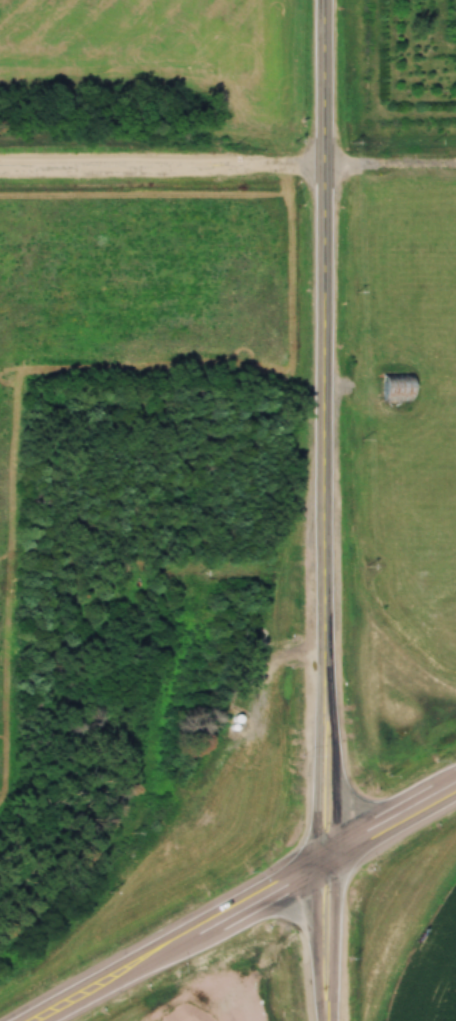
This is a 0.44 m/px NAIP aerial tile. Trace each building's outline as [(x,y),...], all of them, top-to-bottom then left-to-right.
[(411,376),(380,376),(380,403),(411,403),(411,376)]
